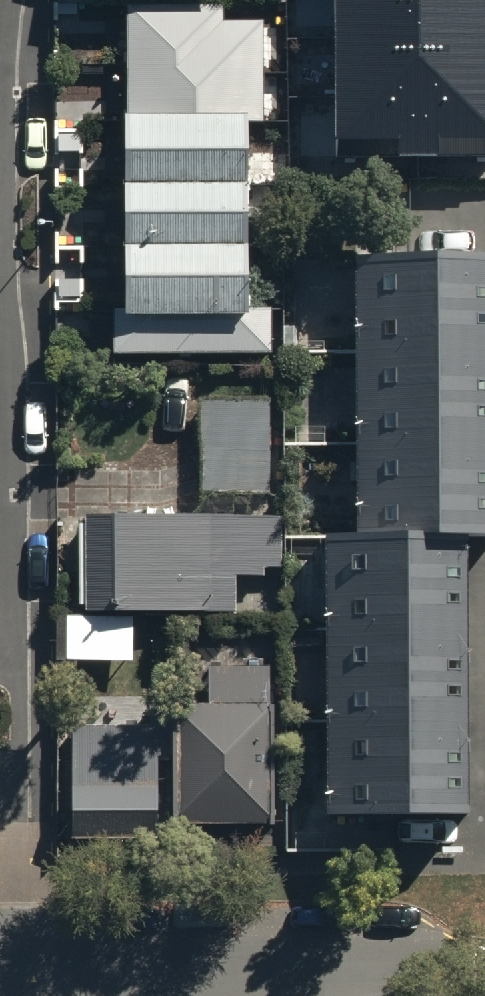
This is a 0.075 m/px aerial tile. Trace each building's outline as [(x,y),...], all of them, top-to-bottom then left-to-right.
[(484,153),(484,0),(337,0),(338,154),(484,153)] [(262,3),(129,4),(129,98),(262,98),(262,3)] [(131,110),(132,309),(140,309),(227,307),(254,309),(253,110),(131,110)] [(366,239),(368,525),(339,526),(340,816),(471,816),(470,530),(484,530),(484,239),(366,239)] [(227,307),(140,309),(141,351),(228,350),(227,307)] [(203,397),(203,489),(277,488),(276,397),(203,397)] [(85,509),(85,599),(239,600),(239,574),(289,574),(290,511),(85,509)] [(137,657),(136,609),(58,610),(59,659),(137,657)] [(177,699),(177,819),(281,819),(282,660),(212,660),(212,699),(177,699)] [(72,721),(72,834),(159,833),(158,721),(72,721)]
